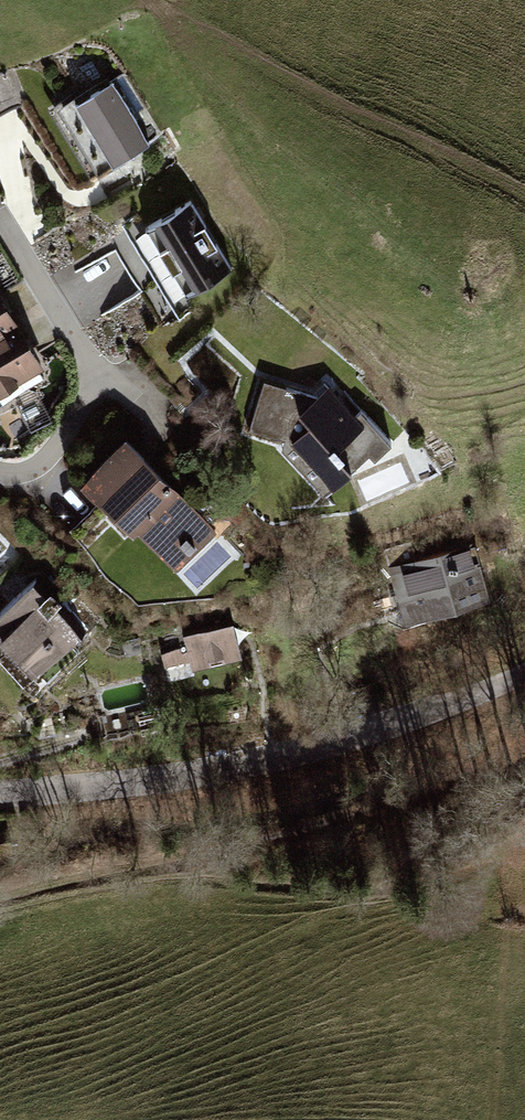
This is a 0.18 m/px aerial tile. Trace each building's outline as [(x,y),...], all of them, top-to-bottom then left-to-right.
[(71,97),(55,106),(97,170),(162,133),(123,74),(75,102),(71,97)] [(191,201),(134,232),(178,298),(233,267),(191,201)] [(17,325),(0,295),(0,335),(17,325)] [(0,335),(0,394),(46,367),(17,325),(0,335)] [(392,443),(327,374),(307,393),(264,380),(249,429),(285,440),(282,448),(325,496),(368,452),(374,458),(392,443)] [(32,431),(53,420),(41,395),(19,406),(32,431)] [(6,418),(13,437),(28,431),(21,412),(6,418)] [(216,529),(126,438),(82,481),(133,534),(138,530),(176,570),(216,529)] [(474,542),(388,564),(404,623),(490,600),(474,542)] [(0,610),(0,642),(6,649),(0,655),(0,661),(33,695),(81,651),(72,643),(88,628),(49,589),(45,593),(32,581),(0,610)] [(233,622),(183,633),(186,651),(182,652),(178,642),(159,646),(168,681),(195,674),(194,670),(242,658),(233,622)]
